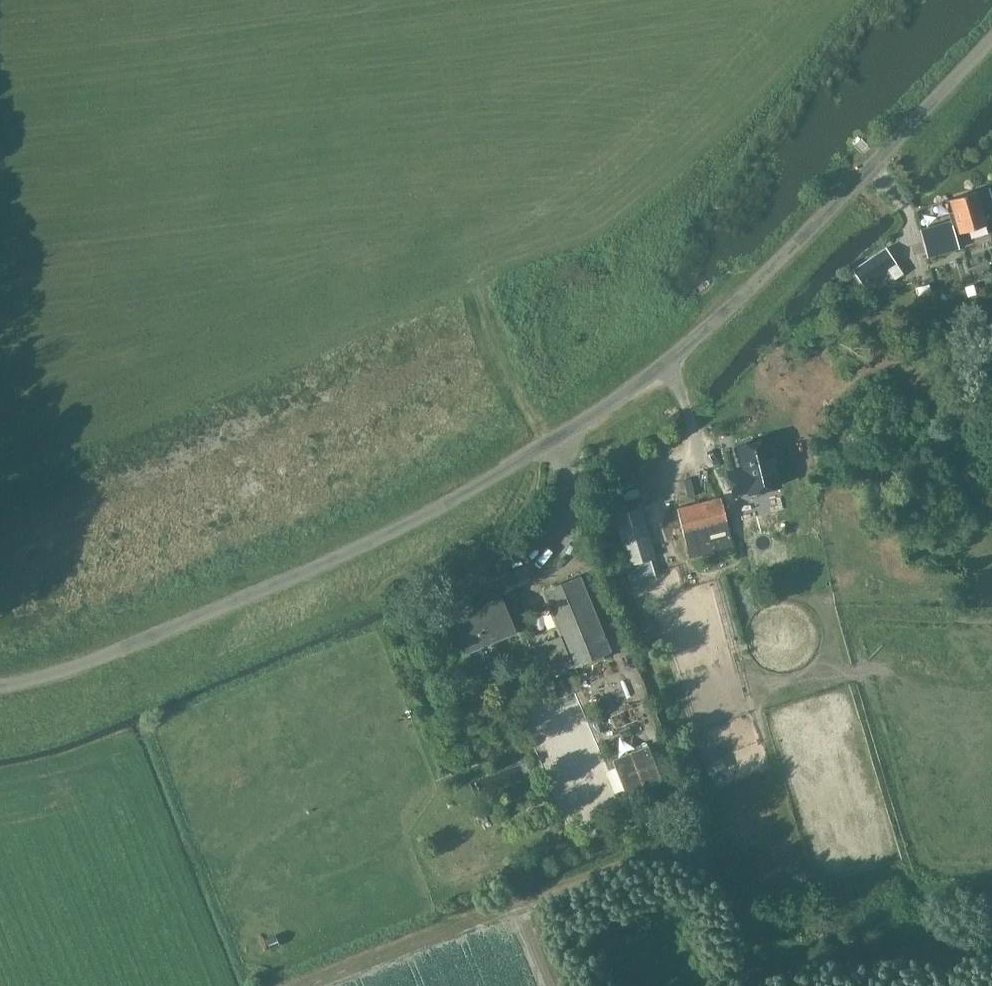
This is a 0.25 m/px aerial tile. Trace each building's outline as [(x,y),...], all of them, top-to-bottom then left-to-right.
[(959,233),(987,226),(983,210),(991,207),(991,202),(988,189),(950,200),(959,233)] [(920,230),(927,256),(957,249),(950,222),(920,230)] [(893,279),(902,273),(895,263),(896,263),(885,246),(851,268),(862,285),(886,269),(893,279)] [(740,471),(727,475),(733,496),(779,485),(773,463),(783,460),(779,441),(770,443),(769,441),(735,449),(740,471)] [(720,497),(676,508),(688,555),(731,544),(720,497)] [(628,564),(655,556),(640,506),(613,514),(628,564)] [(557,636),(537,644),(546,669),(549,676),(569,668),(607,654),(578,575),(540,590),(557,636)] [(452,620),(465,651),(514,631),(501,600),(452,620)] [(648,745),(612,760),(627,795),(662,781),(648,745)]
